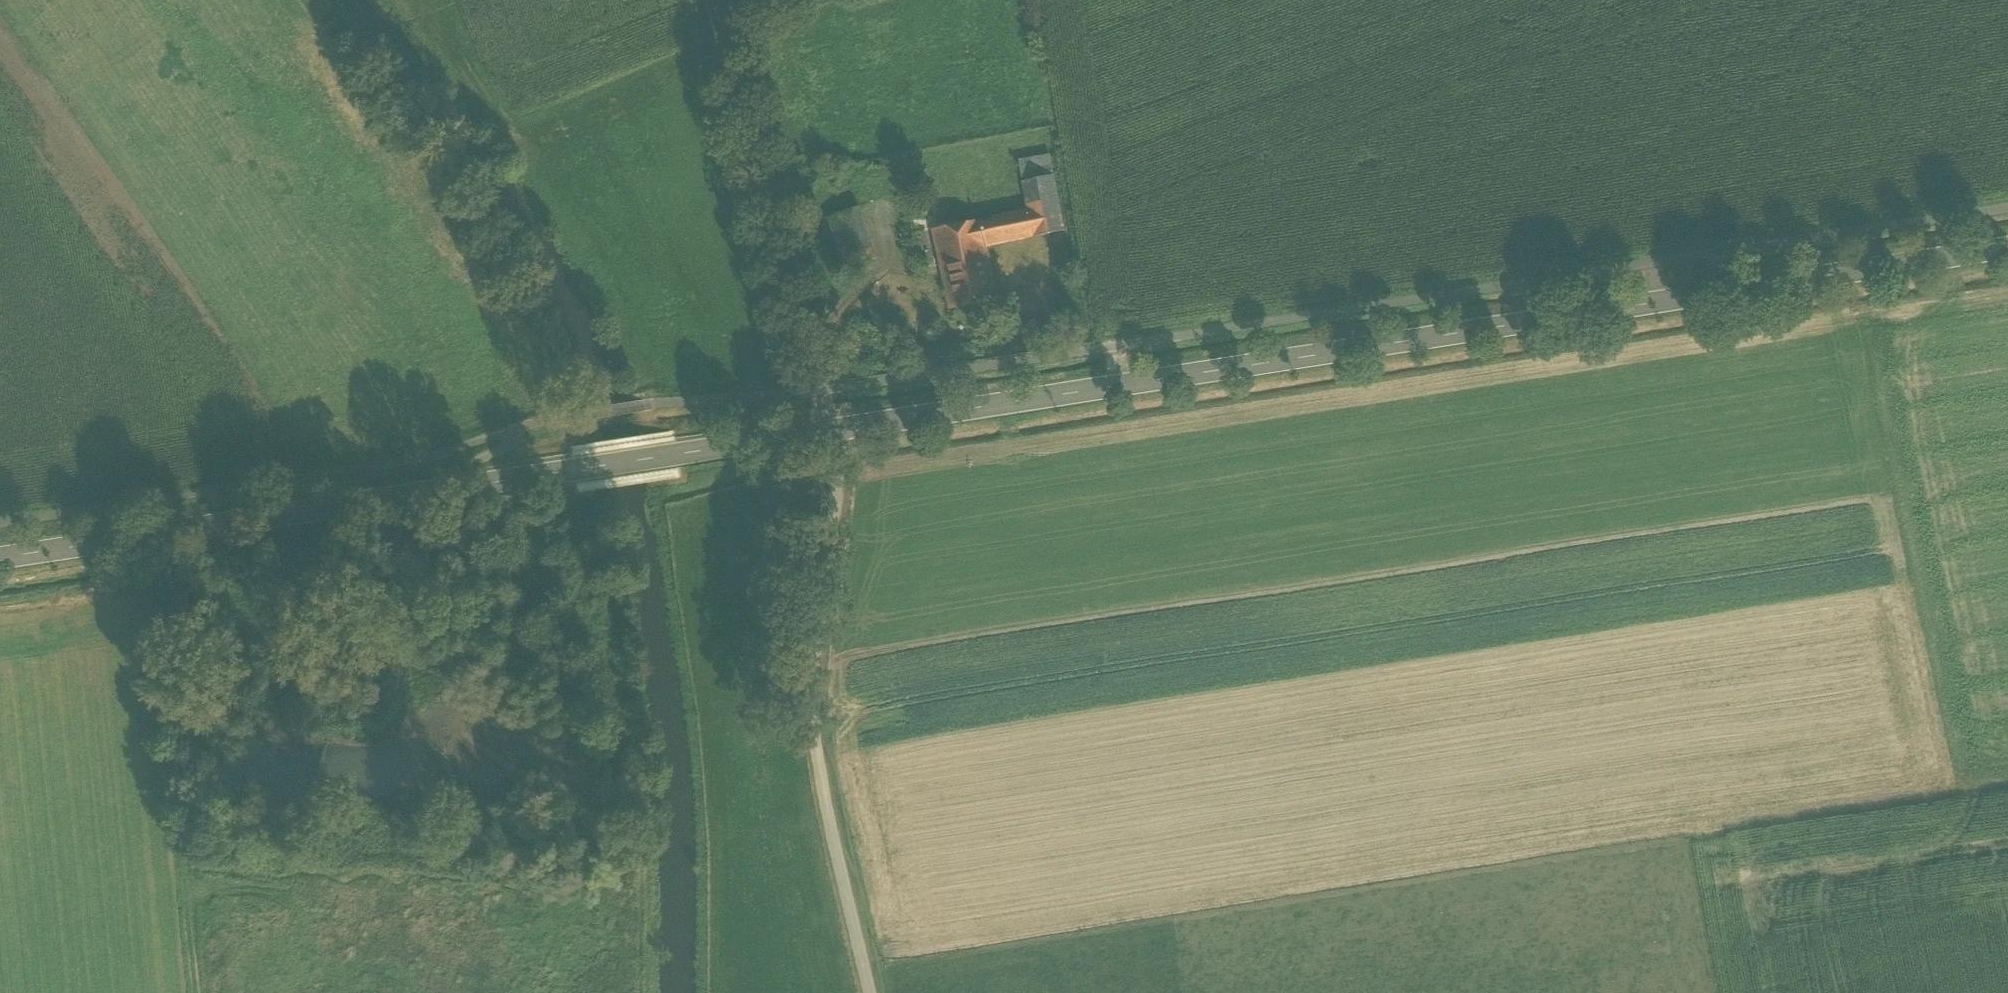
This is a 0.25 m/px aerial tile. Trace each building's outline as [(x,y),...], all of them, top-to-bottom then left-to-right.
[(1022,182),(1053,175),(1050,160),(1019,167),(1022,182)] [(1053,175),(1022,182),(1028,208),(1033,237),(1063,231),(1053,175)] [(1033,237),(1028,208),(992,215),(992,218),(933,230),(943,277),(951,309),(998,299),(990,267),(986,247),(1033,237)]
